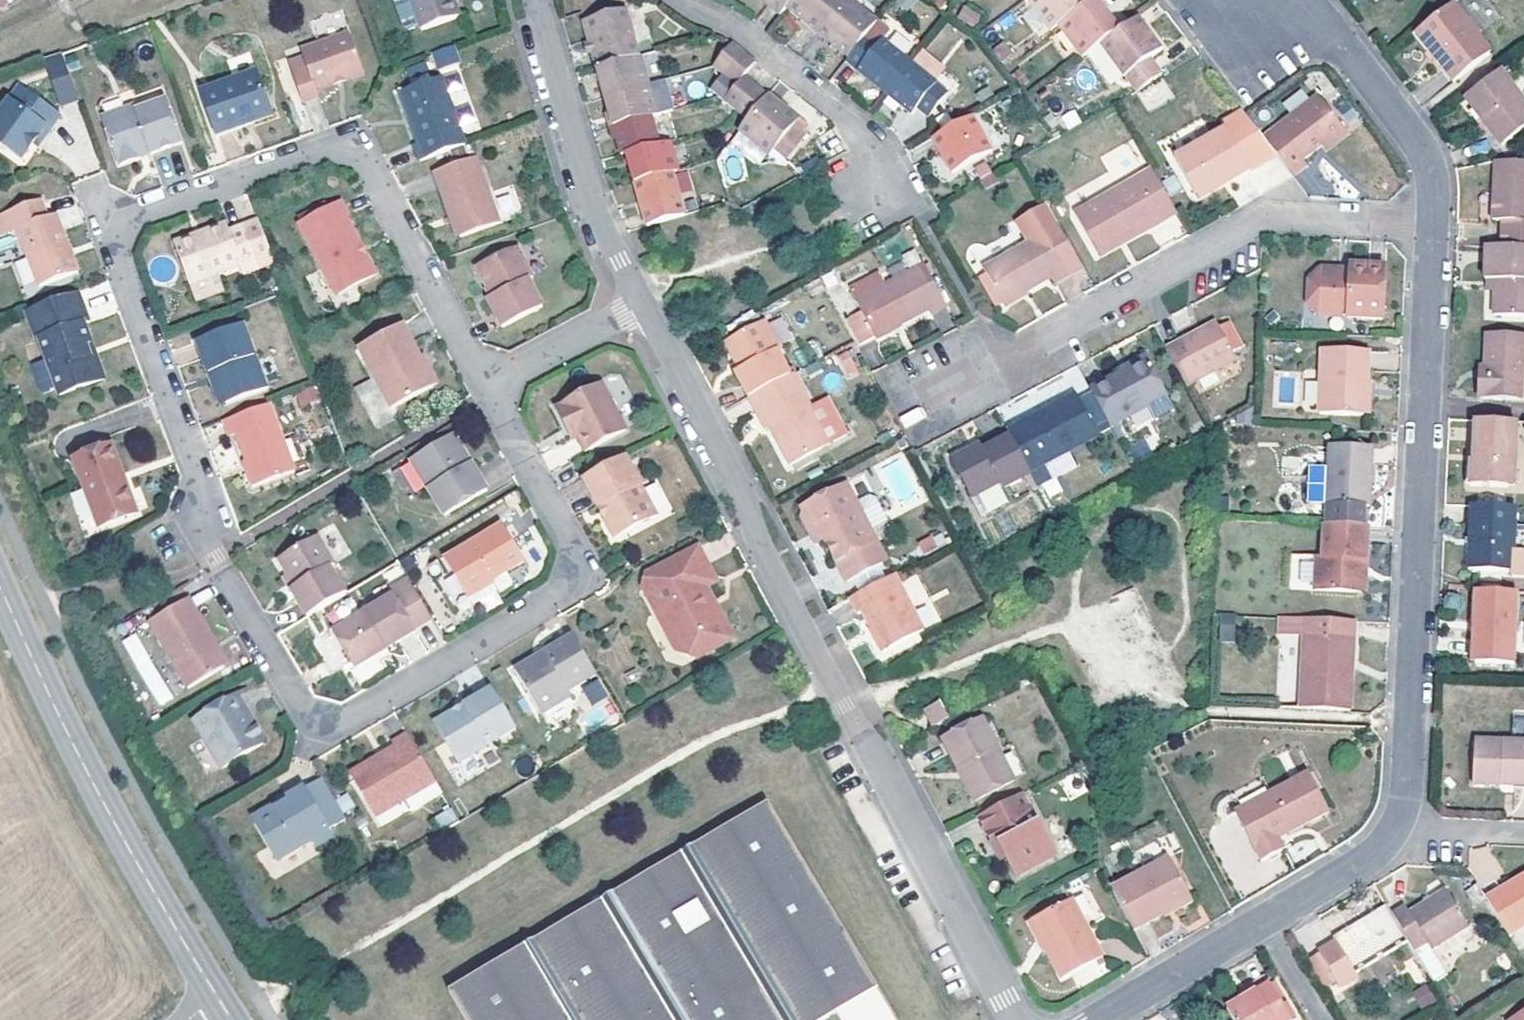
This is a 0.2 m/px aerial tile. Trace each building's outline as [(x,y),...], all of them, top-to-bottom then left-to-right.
[(14,0),(0,0),(0,8),(14,0)] [(422,30),(460,16),(454,0),(410,0),(422,30)] [(780,15),(786,9),(793,0),(761,0),(780,15)] [(844,0),(793,0),(786,9),(817,33),(844,0)] [(849,58),(865,37),(878,22),(850,0),(844,0),(817,33),(849,58)] [(898,2),(909,10),(917,0),(899,0),(898,2)] [(1050,31),(1060,25),(1088,4),(1085,0),(1027,0),(1050,31)] [(1120,31),(1098,0),(1093,0),(1088,4),(1060,25),(1084,57),(1102,44),(1120,31)] [(1453,3),(1418,30),(1436,55),(1433,57),(1454,82),(1491,52),(1453,3)] [(975,26),(981,13),(963,5),(957,18),(975,26)] [(597,52),(601,69),(640,58),(626,9),(587,20),(589,28),(597,52)] [(1161,49),(1137,17),(1120,31),(1102,44),(1136,93),(1162,73),(1150,57),(1161,49)] [(948,21),(925,46),(943,62),(965,37),(948,21)] [(878,22),(865,37),(877,46),(882,40),(889,31),(878,22)] [(597,52),(589,28),(580,30),(587,55),(597,52)] [(349,33),(300,51),(303,58),(289,63),(303,103),(319,98),(316,90),(364,73),(349,33)] [(884,93),(909,62),(882,40),(877,46),(865,37),(849,58),(846,61),(884,93)] [(744,53),(733,43),(713,66),(724,77),(744,53)] [(1005,43),(992,51),(1001,64),(1013,55),(1005,43)] [(452,48),(434,54),(439,69),(457,62),(452,48)] [(58,105),(77,99),(63,51),(43,56),(58,105)] [(913,64),(936,83),(945,70),(922,52),(913,64)] [(756,62),(744,53),(724,77),(712,92),(724,101),(736,87),(744,77),(756,62)] [(605,98),(648,86),(640,58),(601,69),(597,70),(605,98)] [(936,83),(913,64),(909,62),(884,93),(913,114),(918,109),(930,118),(948,92),(936,83)] [(256,72),(199,93),(218,136),(255,123),(253,119),(271,112),(256,72)] [(1499,72),(1465,97),(1487,127),(1503,147),(1523,129),(1523,104),(1499,72)] [(736,110),(756,85),(744,77),(736,87),(724,101),(736,110)] [(415,145),(420,160),(465,145),(441,78),(403,91),(422,142),(415,145)] [(1162,79),(1139,91),(1146,103),(1168,89),(1162,79)] [(605,98),(614,127),(653,117),(673,110),(664,81),(648,86),(605,98)] [(0,107),(0,144),(18,157),(31,140),(41,126),(45,129),(57,112),(18,83),(0,107)] [(736,110),(748,119),(767,94),(756,85),(736,110)] [(748,119),(738,131),(770,155),(775,151),(787,161),(808,134),(795,124),(797,119),(767,94),(748,119)] [(1318,96),(1264,138),(1294,176),(1307,166),(1303,160),(1322,147),(1343,129),(1318,96)] [(1487,127),(1465,97),(1458,102),(1481,131),(1487,127)] [(135,106),(101,119),(120,165),(140,158),(138,153),(149,148),(151,154),(182,143),(167,101),(137,112),(135,106)] [(973,116),(933,139),(952,173),(992,151),(973,116)] [(626,154),(661,144),(653,117),(614,127),(622,155),(626,154)] [(35,142),(45,129),(41,126),(31,140),(35,142)] [(1225,128),(1174,158),(1195,194),(1229,176),(1231,182),(1250,171),(1225,128)] [(1347,133),(1343,129),(1322,147),(1325,150),(1347,133)] [(677,171),(668,142),(661,144),(626,154),(635,184),(673,173),(677,171)] [(140,158),(151,154),(149,148),(138,153),(140,158)] [(476,157),(435,172),(449,216),(452,217),(460,237),(498,222),(476,157)] [(984,187),(997,181),(985,160),(973,167),(984,187)] [(1523,247),(1523,162),(1496,161),(1493,219),(1500,221),(1499,246),(1523,247)] [(1149,228),(1177,213),(1152,170),(1075,213),(1096,251),(1147,222),(1149,228)] [(635,184),(647,225),(685,215),(673,173),(635,184)] [(1198,200),(1231,182),(1229,176),(1195,194),(1198,200)] [(39,198),(1,212),(8,231),(18,228),(39,287),(78,272),(56,214),(46,218),(39,198)] [(341,203),(299,224),(337,295),(376,275),(346,218),(348,216),(341,203)] [(225,224),(176,243),(191,284),(193,283),(217,273),(239,265),(243,273),(274,261),(259,220),(227,231),(225,224)] [(1147,222),(1096,251),(1099,257),(1149,228),(1147,222)] [(1082,266),(1059,226),(983,268),(1003,302),(1027,289),(1051,275),(1054,282),(1082,266)] [(1499,246),(1485,246),(1483,291),(1496,292),(1494,315),(1523,317),(1523,247),(1499,246)] [(517,248),(477,267),(488,289),(495,286),(499,294),(492,297),(488,299),(503,327),(542,306),(528,280),(532,277),(517,248)] [(26,257),(13,261),(22,284),(34,279),(26,257)] [(882,287),(857,301),(875,336),(928,308),(930,313),(945,306),(925,265),(882,287)] [(1351,265),(1351,269),(1351,273),(1342,274),(1341,269),(1322,268),(1309,280),(1307,304),(1319,316),(1384,319),(1386,267),(1351,265)] [(217,273),(193,283),(200,301),(224,290),(217,273)] [(849,288),(857,301),(882,287),(875,273),(849,288)] [(488,289),(492,297),(499,294),(495,286),(488,289)] [(1027,289),(1003,302),(1005,306),(1028,292),(1027,289)] [(89,323),(77,293),(26,311),(38,342),(35,344),(55,396),(104,378),(96,354),(93,355),(88,345),(91,341),(84,324),(89,323)] [(792,374),(796,371),(793,365),(787,369),(777,351),(780,349),(764,321),(726,341),(737,363),(741,370),(736,373),(750,397),(792,374)] [(1196,334),(1198,339),(1220,327),(1217,322),(1196,334)] [(1229,322),(1220,327),(1232,351),(1241,346),(1229,322)] [(243,323),(196,341),(208,373),(214,370),(227,404),(267,388),(243,323)] [(360,347),(393,409),(433,388),(417,361),(420,359),(403,326),(360,347)] [(1167,349),(1186,386),(1236,359),(1220,327),(1198,339),(1196,334),(1167,349)] [(1487,334),(1485,367),(1484,380),(1480,380),(1479,400),(1523,400),(1523,335),(1487,334)] [(849,348),(833,354),(843,379),(858,373),(849,348)] [(1369,351),(1322,349),(1320,413),(1364,416),(1365,384),(1368,384),(1369,351)] [(1121,376),(1149,362),(1146,355),(1118,371),(1120,373),(1121,376)] [(417,361),(433,388),(437,385),(423,358),(420,359),(417,361)] [(1120,373),(1091,390),(1111,427),(1167,397),(1149,362),(1121,376),(1120,373)] [(221,406),(227,404),(214,370),(208,373),(221,406)] [(811,409),(792,374),(750,397),(767,429),(771,428),(792,466),(829,443),(811,409)] [(378,399),(368,379),(353,386),(363,406),(378,399)] [(313,385),(294,394),(299,407),(319,398),(313,385)] [(602,386),(557,409),(567,427),(575,422),(580,435),(577,436),(585,452),(627,430),(602,386)] [(1010,435),(1030,471),(1045,464),(1098,435),(1094,428),(1108,421),(1092,392),(1080,399),(1076,393),(1008,430),(1010,435)] [(811,409),(829,443),(847,435),(828,399),(811,409)] [(269,404),(224,420),(231,435),(237,434),(247,459),(257,485),(294,470),(269,404)] [(904,428),(926,417),(920,405),(898,416),(904,428)] [(1514,470),(1515,422),(1475,421),(1474,448),(1477,450),(1477,461),(1471,460),(1470,485),(1507,487),(1508,470),(1514,470)] [(573,439),(577,436),(580,435),(575,422),(567,427),(573,439)] [(467,465),(471,463),(455,434),(450,437),(467,465)] [(1003,488),(1031,473),(1030,471),(1010,435),(984,450),(976,455),(973,449),(952,460),(972,498),(1000,483),(1003,488)] [(467,465),(450,437),(411,460),(446,516),(486,490),(471,463),(467,465)] [(111,444),(73,458),(100,528),(137,514),(111,444)] [(981,444),(973,449),(976,455),(984,450),(981,444)] [(1373,448),(1331,446),(1328,525),(1365,527),(1365,490),(1371,489),(1373,448)] [(906,452),(876,463),(894,513),(925,502),(906,452)] [(656,516),(626,455),(584,479),(598,507),(604,505),(609,516),(607,523),(614,537),(656,516)] [(257,485),(247,459),(243,461),(252,487),(257,485)] [(1045,464),(1030,471),(1031,473),(1038,487),(1053,479),(1045,464)] [(847,483),(823,497),(826,500),(842,491),(850,505),(856,502),(847,483)] [(826,500),(823,497),(802,507),(804,512),(802,516),(810,533),(819,528),(825,539),(847,580),(886,560),(871,529),(887,520),(875,497),(870,495),(856,502),(850,505),(842,491),(826,500)] [(1490,506),(1505,506),(1506,496),(1490,495),(1490,506)] [(598,507),(607,523),(609,516),(604,505),(598,507)] [(1514,572),(1516,507),(1505,506),(1490,506),(1472,506),(1469,570),(1514,572)] [(501,525),(446,559),(474,605),(497,591),(499,594),(512,586),(506,574),(524,564),(501,525)] [(1368,560),(1370,527),(1365,527),(1328,525),(1325,525),(1323,557),(1318,557),(1316,589),(1358,592),(1360,559),(1368,560)] [(816,544),(825,539),(819,528),(810,533),(816,544)] [(291,589),(308,617),(346,593),(331,566),(335,565),(318,536),(279,560),(295,587),(291,589)] [(932,536),(919,543),(926,556),(938,549),(932,536)] [(699,547),(694,549),(703,566),(707,564),(699,547)] [(694,549),(646,575),(643,587),(663,624),(666,624),(681,652),(698,657),(733,638),(719,611),(712,608),(701,589),(716,581),(707,564),(703,566),(694,549)] [(1313,586),(1311,553),(1292,555),(1295,587),(1313,586)] [(1366,593),(1368,560),(1360,559),(1358,592),(1366,593)] [(923,630),(895,575),(850,599),(859,613),(863,611),(884,651),(923,630)] [(432,619),(408,580),(391,590),(393,595),(333,631),(354,667),(375,655),(373,651),(383,645),(386,648),(415,630),(415,629),(432,619)] [(1517,592),(1476,590),(1475,623),(1471,622),(1471,628),(1475,629),(1473,662),(1514,662),(1517,592)] [(189,598),(149,622),(188,687),(223,667),(211,646),(215,643),(189,598)] [(1300,707),(1345,709),(1346,653),(1353,654),(1354,621),(1279,618),(1278,638),(1303,639),(1300,707)] [(139,632),(124,638),(155,707),(170,700),(139,632)] [(596,674),(573,636),(546,652),(548,656),(537,662),(535,658),(515,671),(542,714),(571,696),(567,691),(596,674)] [(227,664),(215,643),(211,646),(223,667),(227,664)] [(373,651),(375,655),(386,648),(383,645),(373,651)] [(548,656),(546,652),(535,658),(537,662),(548,656)] [(1345,709),(1350,709),(1353,654),(1346,653),(1345,709)] [(584,684),(590,702),(607,697),(601,678),(584,684)] [(459,763),(517,728),(493,690),(465,705),(467,709),(456,716),(454,712),(435,724),(459,763)] [(237,694),(232,697),(247,724),(253,720),(237,694)] [(232,697),(192,721),(220,767),(262,743),(262,738),(253,720),(247,724),(232,697)] [(933,727),(950,719),(940,702),(924,711),(933,727)] [(602,703),(584,714),(591,727),(610,717),(602,703)] [(467,709),(465,705),(454,712),(456,716),(467,709)] [(961,766),(967,777),(963,778),(974,800),(1014,779),(983,719),(943,740),(957,768),(961,766)] [(411,810),(442,791),(408,735),(393,743),(395,747),(383,754),(386,762),(354,781),(375,817),(405,801),(411,810)] [(1475,740),(1474,784),(1515,785),(1516,780),(1523,780),(1523,742),(1475,740)] [(386,762),(383,754),(350,774),(354,781),(386,762)] [(957,768),(963,778),(967,777),(961,766),(957,768)] [(1308,773),(1236,811),(1261,861),(1286,849),(1280,837),(1329,813),(1308,773)] [(329,831),(346,820),(320,777),(287,797),(289,801),(275,809),(273,805),(258,813),(256,824),(277,860),(314,840),(317,846),(332,838),(329,831)] [(1022,793),(977,816),(993,846),(999,843),(1006,857),(1017,878),(1058,856),(1039,820),(1037,822),(1022,793)] [(287,797),(273,805),(275,809),(289,801),(287,797)] [(450,992),(467,1019),(822,1019),(834,1013),(842,1019),(895,1019),(768,803),(450,992)] [(442,832),(459,822),(451,809),(434,818),(442,832)] [(1001,860),(1006,857),(999,843),(993,846),(1001,860)] [(1472,848),(1472,879),(1494,879),(1494,848),(1472,848)] [(1112,889),(1135,929),(1163,914),(1162,912),(1191,897),(1170,858),(1112,889)] [(1486,898),(1508,935),(1523,925),(1523,875),(1486,898)] [(1408,941),(1414,950),(1427,942),(1430,948),(1468,926),(1447,890),(1409,914),(1405,906),(1392,914),(1408,941)] [(1193,901),(1191,897),(1162,912),(1163,914),(1165,916),(1193,901)] [(1072,899),(1033,921),(1049,949),(1046,950),(1061,979),(1103,957),(1072,899)] [(1354,972),(1408,941),(1392,914),(1386,905),(1333,936),(1334,941),(1318,951),(1340,987),(1356,977),(1354,972)] [(1043,952),(1046,950),(1049,949),(1033,921),(1028,923),(1043,952)] [(1238,993),(1242,1000),(1271,983),(1267,976),(1238,993)] [(1227,1009),(1233,1019),(1292,1019),(1271,983),(1242,1000),(1227,1009)] [(1428,983),(1417,990),(1427,1007),(1438,1000),(1428,983)] [(1509,1019),(1523,1019),(1523,1011),(1509,1019)]
